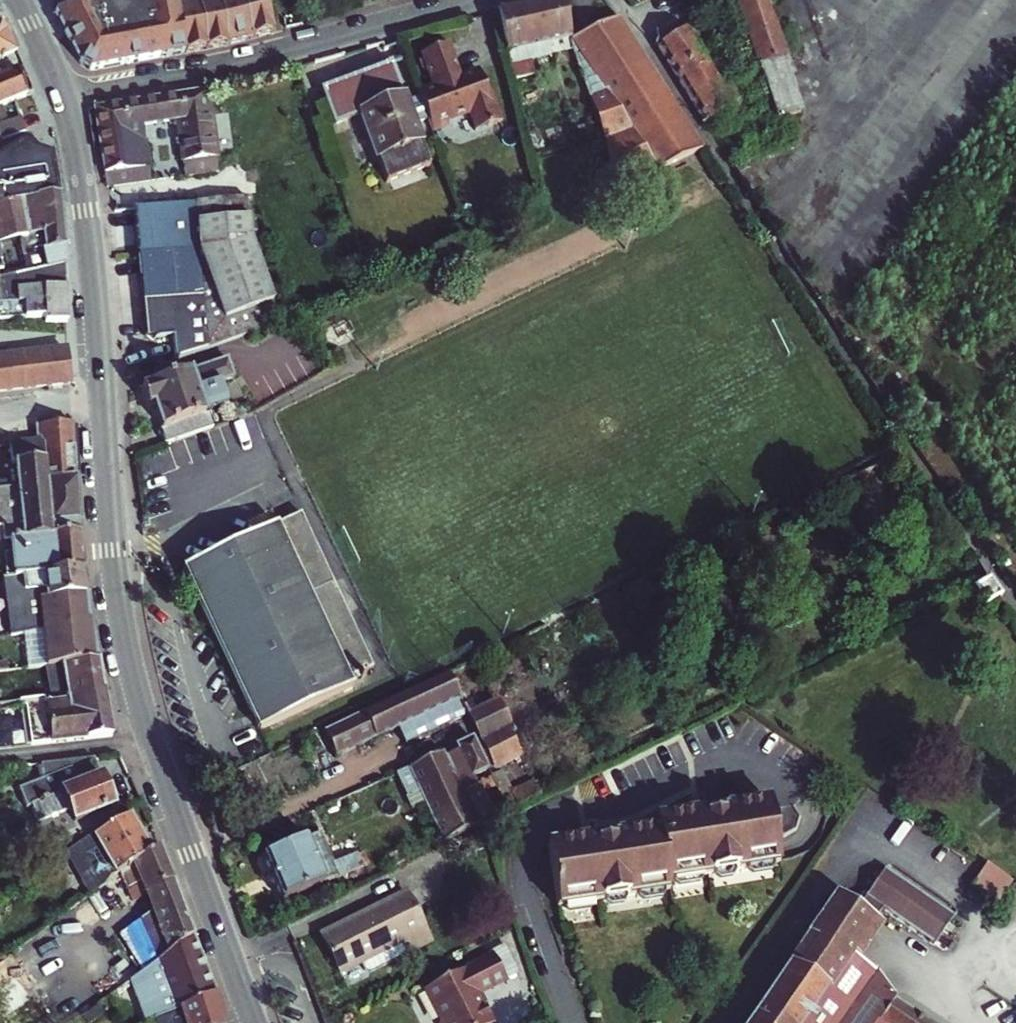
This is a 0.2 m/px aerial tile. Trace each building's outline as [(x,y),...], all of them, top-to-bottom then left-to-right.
[(53,14),(82,64),(91,70),(152,58),(145,25),(149,24),(173,18),(172,11),(166,12),(164,0),(137,0),(98,7),(97,0),(63,0),(65,12),(53,14)] [(166,12),(172,11),(199,5),(198,4),(217,0),(164,0),(166,12)] [(199,5),(206,47),(239,40),(232,11),(225,6),(223,0),(217,0),(198,4),(199,5)] [(225,6),(232,11),(239,40),(273,31),(264,0),(223,0),(225,6)] [(538,3),(547,45),(568,40),(570,39),(561,0),(550,0),(538,3)] [(740,31),(750,58),(754,71),(756,70),(786,60),(765,0),(729,0),(740,31)] [(517,8),(526,50),(547,45),(538,3),(517,8)] [(172,11),(173,18),(180,52),(206,47),(199,5),(172,11)] [(517,8),(496,13),(505,55),(526,50),(517,8)] [(173,18),(149,24),(145,25),(152,58),(180,52),(173,18)] [(572,56),(620,188),(627,185),(701,149),(615,18),(570,39),(568,40),(572,56)] [(16,53),(6,30),(0,28),(0,59),(16,53)] [(683,30),(657,48),(673,74),(688,98),(705,125),(732,109),(730,107),(738,102),(736,99),(759,85),(746,65),(727,77),(719,64),(726,60),(717,46),(702,56),(685,29),(683,30)] [(417,94),(432,133),(445,128),(448,119),(465,113),(471,129),(500,119),(493,100),(487,103),(485,96),(477,75),(459,82),(453,79),(452,75),(457,73),(448,47),(419,58),(427,81),(432,83),(434,88),(431,90),(417,94)] [(14,100),(32,92),(16,53),(0,59),(0,105),(1,105),(14,100)] [(756,70),(763,90),(774,123),(802,113),(789,77),(791,76),(786,60),(756,70)] [(429,167),(391,63),(320,89),(333,126),(360,117),(385,183),(429,167)] [(459,82),(477,75),(476,72),(459,78),(457,73),(452,75),(453,79),(459,82)] [(106,188),(149,181),(141,126),(175,121),(184,176),(218,170),(216,157),(207,91),(207,89),(95,108),(106,188)] [(491,94),(485,96),(487,103),(493,100),(491,94)] [(1,105),(0,105),(0,139),(25,130),(20,115),(7,120),(1,105)] [(54,173),(51,153),(19,145),(0,156),(0,203),(26,199),(23,178),(54,173)] [(57,192),(54,173),(23,178),(26,199),(35,197),(35,196),(57,192)] [(64,263),(57,192),(35,196),(35,197),(26,199),(0,203),(0,261),(23,256),(27,271),(64,263)] [(240,198),(191,203),(193,218),(208,217),(208,222),(243,218),(240,198)] [(191,203),(137,208),(151,339),(172,336),(174,360),(178,359),(221,344),(271,326),(246,244),(243,218),(208,222),(208,217),(193,218),(191,203)] [(64,263),(27,271),(0,277),(0,317),(44,315),(45,319),(64,318),(67,318),(64,263)] [(69,382),(65,348),(0,355),(0,390),(69,382)] [(226,404),(219,383),(234,378),(227,360),(191,372),(190,371),(141,388),(148,407),(154,405),(162,429),(160,430),(165,444),(213,428),(208,414),(205,415),(204,411),(226,404)] [(9,442),(11,464),(15,463),(15,462),(43,459),(45,482),(75,479),(72,421),(37,423),(38,430),(37,430),(37,439),(35,439),(9,442)] [(10,539),(51,535),(49,524),(78,521),(75,479),(45,482),(43,459),(15,462),(15,463),(17,485),(0,488),(0,526),(1,525),(3,539),(10,539)] [(373,668),(300,512),(182,569),(259,731),(353,686),(350,678),(373,668)] [(7,576),(82,567),(78,521),(49,524),(51,535),(10,539),(11,552),(4,553),(7,576)] [(27,631),(41,628),(40,625),(90,619),(86,593),(82,567),(7,576),(3,577),(7,616),(9,634),(27,631)] [(988,578),(972,586),(984,605),(1002,596),(988,578)] [(42,628),(45,664),(96,659),(90,619),(40,625),(41,628),(42,628)] [(42,628),(41,628),(27,631),(29,645),(26,645),(28,666),(39,665),(45,664),(42,628)] [(39,665),(43,697),(102,689),(96,659),(45,664),(39,665)] [(491,768),(600,715),(575,661),(465,713),(466,714),(491,768)] [(465,713),(447,676),(363,716),(361,712),(322,731),(334,756),(396,727),(404,744),(466,714),(465,713)] [(110,734),(102,689),(43,697),(44,701),(25,704),(30,742),(50,740),(110,734)] [(443,752),(409,768),(418,791),(441,842),(539,794),(533,781),(511,791),(500,797),(490,777),(471,738),(454,746),(456,750),(444,756),(443,752)] [(78,759),(39,763),(41,779),(69,769),(75,786),(81,784),(78,759)] [(405,797),(418,791),(409,768),(394,775),(405,797)] [(41,779),(17,789),(24,806),(28,805),(75,786),(69,769),(41,779)] [(502,771),(490,777),(500,797),(511,791),(502,771)] [(98,778),(28,805),(35,824),(67,811),(71,820),(109,806),(98,778)] [(781,893),(777,863),(767,801),(721,808),(720,804),(695,808),(695,812),(655,818),(656,828),(615,834),(614,830),(589,834),(589,838),(546,845),(555,901),(550,901),(555,938),(673,919),(672,911),(781,893)] [(114,874),(150,851),(127,814),(92,837),(94,840),(67,857),(91,893),(98,888),(101,883),(102,882),(114,874)] [(320,832),(262,856),(281,901),(367,865),(362,854),(357,856),(356,853),(333,862),(320,832)] [(150,851),(114,874),(132,902),(141,896),(145,907),(172,888),(169,880),(157,847),(150,851)] [(1010,881),(985,865),(972,885),(997,901),(1010,881)] [(749,1022),(929,1022),(894,999),(878,975),(858,961),(850,956),(873,921),(881,909),(933,945),(952,917),(882,870),(856,909),(836,896),(808,937),(787,967),(749,1022)] [(140,918),(120,935),(143,968),(154,960),(189,934),(175,896),(172,888),(145,907),(148,914),(140,918)] [(430,941),(418,919),(405,892),(320,934),(340,973),(360,963),(400,942),(406,953),(430,941)] [(882,927),(873,921),(850,956),(858,961),(882,927)] [(177,1008),(211,993),(189,934),(154,960),(173,1009),(177,1008)] [(117,938),(142,969),(143,968),(120,935),(117,938)] [(400,942),(360,963),(363,970),(369,971),(406,953),(400,942)] [(494,954),(425,988),(442,1022),(440,1022),(493,1022),(479,994),(507,980),(494,954)] [(2,1021),(9,1016),(31,999),(29,996),(3,959),(0,961),(0,1018),(2,1021)] [(154,960),(143,968),(142,969),(128,979),(143,1022),(173,1009),(154,960)] [(211,993),(177,1008),(182,1022),(220,1022),(211,993)]
